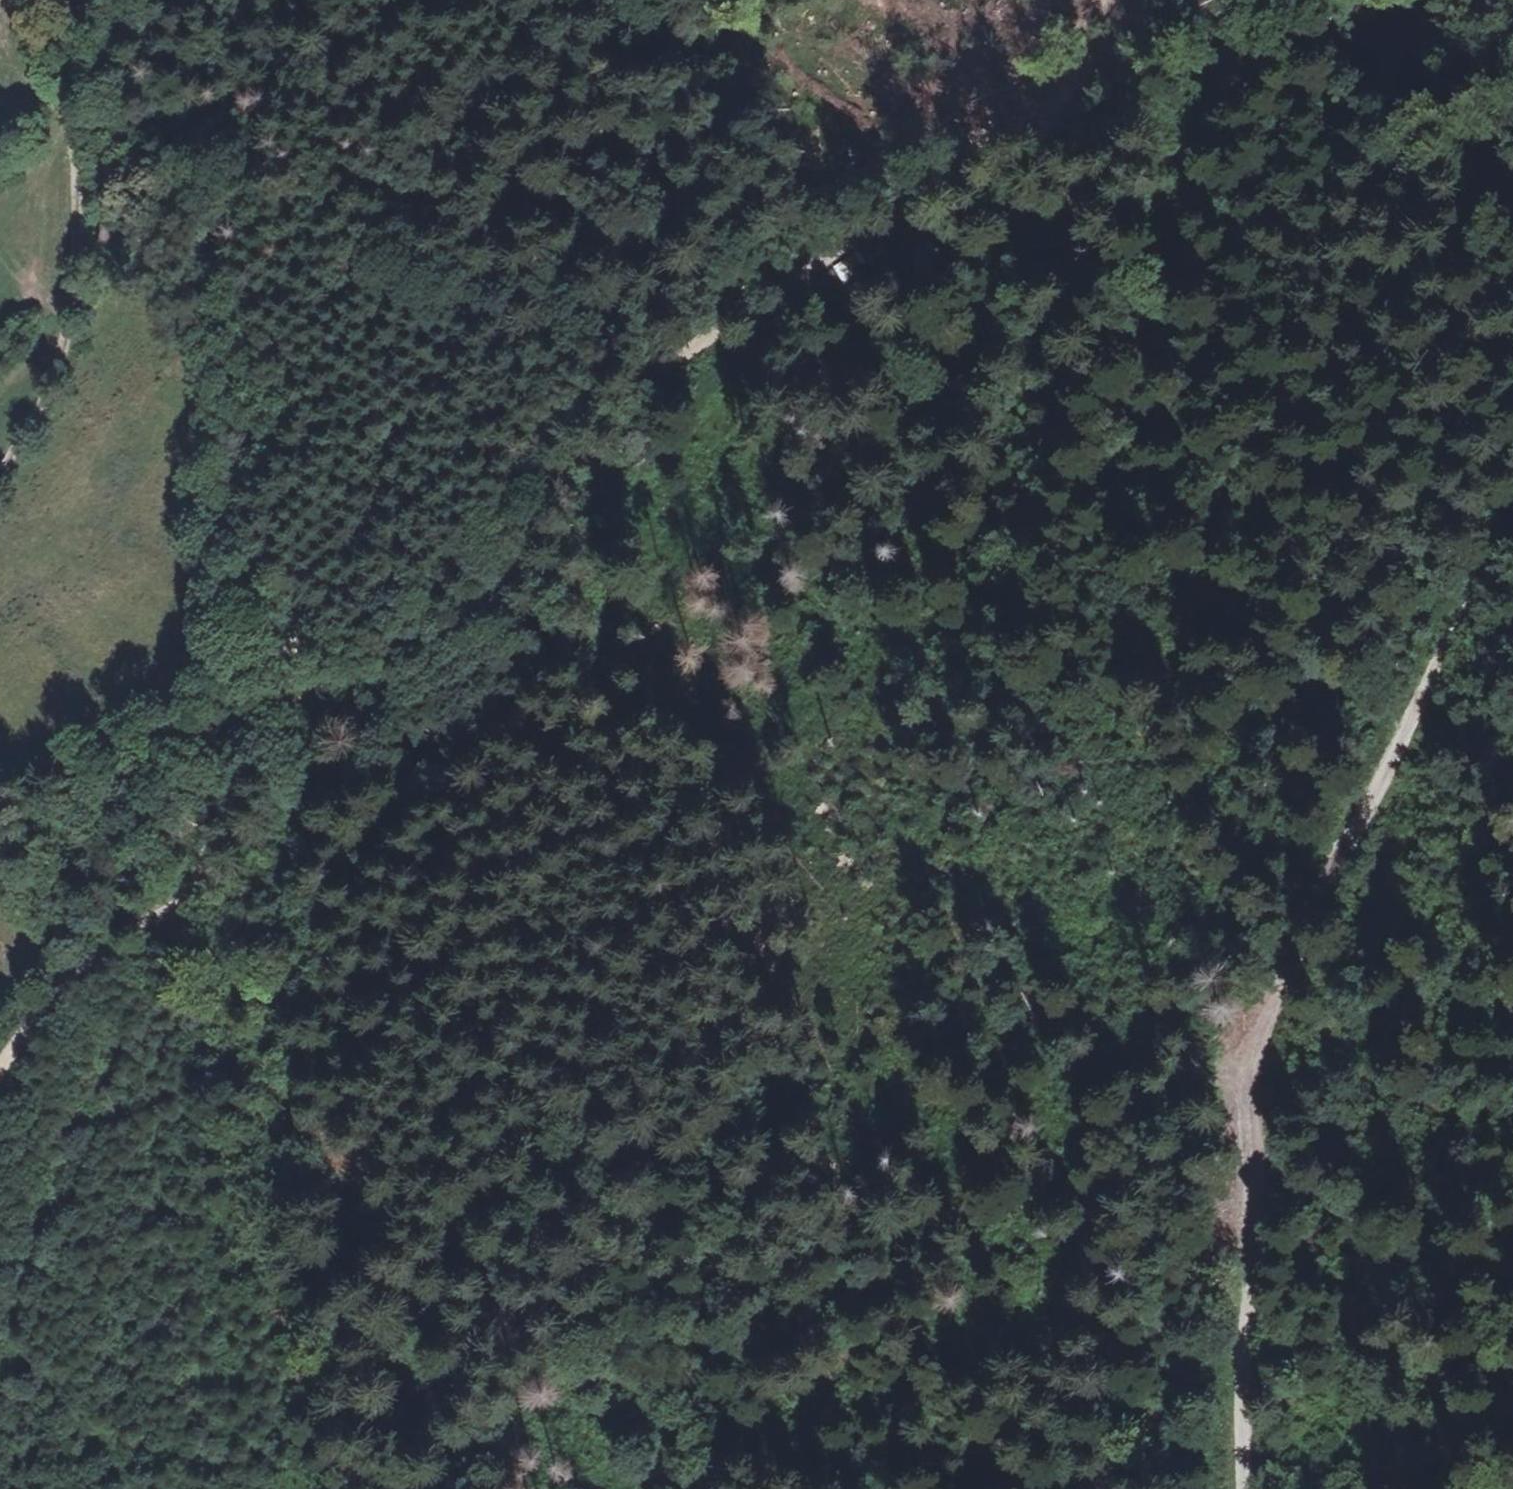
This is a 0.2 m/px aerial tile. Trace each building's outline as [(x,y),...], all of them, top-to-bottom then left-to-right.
[(106,224),(84,223),(83,242),(105,244),(106,224)] [(833,265),(842,283),(865,271),(855,253),(833,265)]
